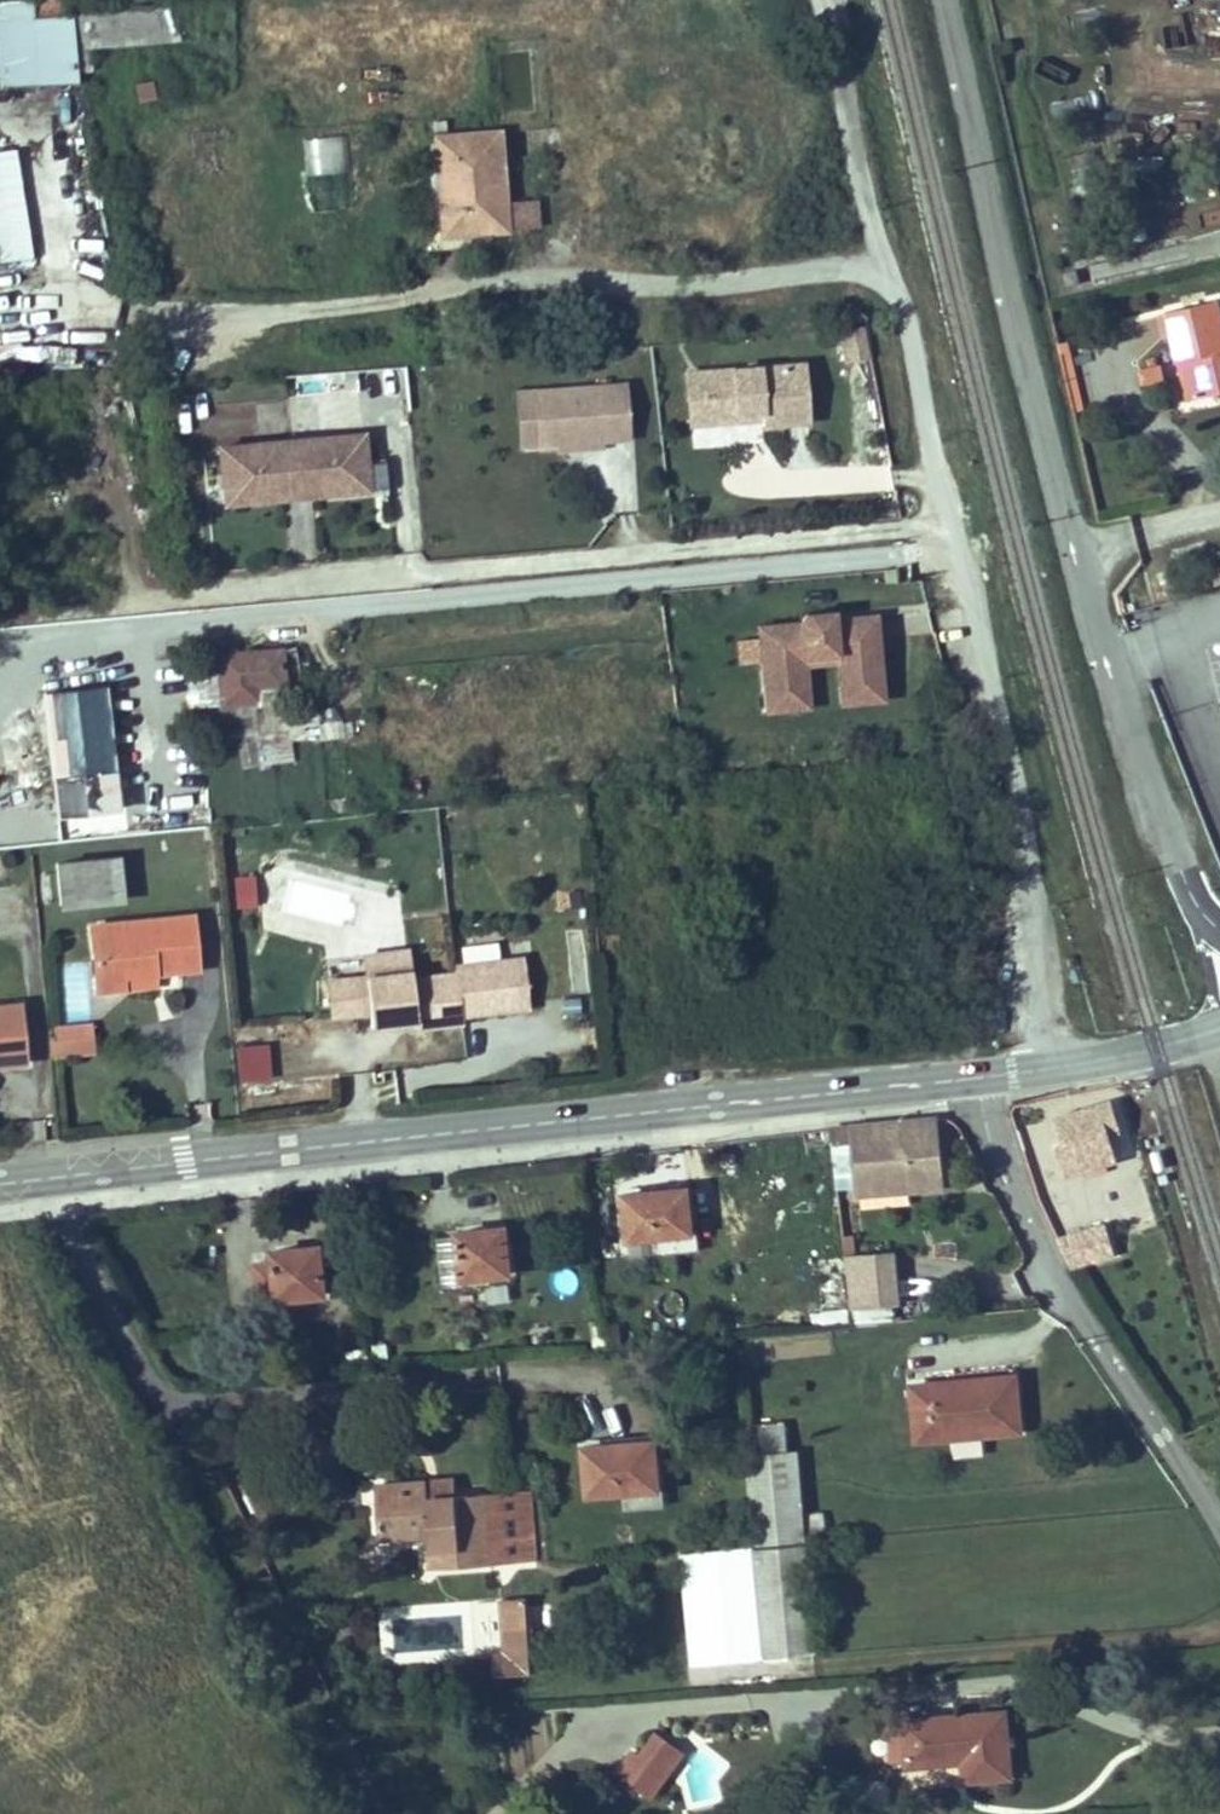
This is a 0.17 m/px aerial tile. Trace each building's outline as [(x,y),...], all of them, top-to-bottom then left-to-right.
[(36,84),(32,16),(31,0),(0,0),(0,87),(36,84)] [(32,16),(62,14),(61,0),(31,0),(32,16)] [(176,39),(173,6),(154,7),(156,36),(156,40),(176,39)] [(156,36),(154,7),(98,11),(70,14),(72,41),(156,36)] [(74,82),(72,41),(70,14),(62,14),(32,16),(36,84),(74,82)] [(503,228),(496,131),(443,135),(447,188),(453,188),(454,203),(439,205),(441,233),(503,228)] [(346,138),(305,139),(307,211),(348,210),(346,138)] [(10,149),(0,151),(0,255),(25,251),(10,149)] [(1164,318),(1170,340),(1169,340),(1176,364),(1183,362),(1192,399),(1219,393),(1219,321),(1215,301),(1163,314),(1164,318)] [(1170,340),(1164,318),(1155,320),(1161,343),(1169,340),(1170,340)] [(21,330),(0,329),(0,368),(20,369),(21,330)] [(869,359),(866,329),(843,331),(845,361),(869,359)] [(73,367),(76,349),(39,345),(36,362),(73,367)] [(1192,399),(1183,362),(1176,364),(1184,402),(1192,399)] [(806,423),(802,364),(703,374),(706,416),(747,412),(749,412),(752,407),(759,407),(759,422),(760,428),(806,423)] [(1160,365),(1137,369),(1140,385),(1163,382),(1160,365)] [(706,416),(703,374),(684,375),(689,427),(706,427),(759,422),(759,407),(752,407),(749,412),(747,412),(706,416)] [(521,456),(634,442),(627,379),(513,393),(521,456)] [(365,494),(361,438),(360,437),(350,438),(254,447),(219,450),(223,496),(224,506),(284,502),(283,492),(306,490),(306,499),(365,494)] [(306,499),(306,490),(283,492),(284,502),(306,499)] [(833,709),(876,705),(868,620),(826,623),(825,616),(792,619),(792,627),(750,630),(758,716),(801,712),(797,661),(828,658),(833,709)] [(275,653),(215,657),(217,704),(253,702),(252,687),(277,685),(275,653)] [(39,697),(51,819),(114,813),(103,691),(39,697)] [(319,723),(322,741),(350,736),(347,718),(319,723)] [(173,780),(174,819),(189,818),(188,780),(173,780)] [(117,860),(55,864),(59,903),(120,899),(117,860)] [(232,878),(236,903),(258,900),(254,874),(232,878)] [(289,880),(282,907),(341,923),(349,896),(289,880)] [(199,967),(194,916),(166,919),(92,927),(97,990),(124,988),(124,974),(199,967)] [(365,976),(410,971),(408,951),(362,956),(365,976)] [(365,976),(329,980),(333,1016),(369,1011),(370,1026),(415,1020),(416,1028),(460,1023),(460,1016),(528,1008),(522,958),(454,966),(455,973),(411,978),(410,971),(365,976)] [(18,1004),(0,1005),(0,1064),(24,1061),(18,1004)] [(89,1024),(47,1027),(49,1053),(91,1049),(89,1024)] [(1064,1175),(1082,1170),(1106,1164),(1117,1161),(1109,1135),(1120,1132),(1112,1101),(1055,1117),(1063,1145),(1056,1146),(1064,1175)] [(934,1119),(852,1127),(832,1129),(833,1141),(853,1139),(857,1176),(904,1172),(906,1188),(942,1184),(942,1182),(953,1180),(951,1159),(939,1160),(936,1139),(934,1119)] [(948,1137),(936,1139),(939,1160),(951,1159),(948,1137)] [(853,1139),(833,1141),(837,1178),(857,1176),(853,1139)] [(1107,1170),(1106,1164),(1082,1170),(1084,1177),(1107,1170)] [(904,1172),(857,1176),(859,1192),(906,1188),(904,1172)] [(688,1188),(623,1195),(628,1240),(653,1238),(688,1234),(693,1230),(688,1188)] [(1056,1216),(1053,1210),(1047,1212),(1050,1218),(1056,1216)] [(1094,1245),(1078,1214),(1055,1226),(1072,1257),(1094,1245)] [(483,1230),(484,1236),(506,1234),(505,1227),(483,1230)] [(693,1230),(688,1234),(653,1238),(655,1255),(700,1250),(697,1229),(693,1230)] [(462,1284),(462,1278),(509,1274),(506,1234),(484,1236),(483,1230),(457,1232),(457,1236),(437,1237),(443,1287),(462,1284)] [(299,1249),(300,1255),(322,1253),(321,1246),(299,1249)] [(254,1264),(257,1302),(325,1296),(322,1253),(300,1255),(299,1249),(273,1251),(273,1262),(254,1264)] [(846,1257),(853,1311),(904,1304),(897,1250),(846,1257)] [(1020,1432),(1014,1376),(911,1385),(915,1440),(1020,1432)] [(654,1441),(583,1447),(587,1494),(623,1491),(658,1489),(654,1441)] [(796,1450),(747,1455),(756,1545),(804,1541),(799,1483),(796,1450)] [(292,1507),(274,1471),(244,1485),(263,1521),(292,1507)] [(427,1482),(428,1499),(456,1497),(455,1480),(427,1482)] [(378,1539),(428,1536),(431,1569),(536,1561),(530,1491),(456,1497),(428,1499),(427,1482),(374,1486),(378,1539)] [(662,1489),(658,1489),(623,1491),(624,1509),(663,1506),(662,1489)] [(765,1657),(815,1652),(804,1541),(756,1545),(765,1657)] [(529,1674),(526,1626),(503,1628),(504,1655),(490,1655),(490,1677),(529,1674)] [(903,1721),(903,1727),(906,1759),(907,1764),(963,1760),(964,1780),(1010,1777),(1004,1713),(903,1721)] [(893,1760),(906,1759),(903,1727),(890,1727),(893,1760)] [(639,1758),(632,1753),(617,1772),(650,1796),(681,1755),(657,1736),(639,1758)]
